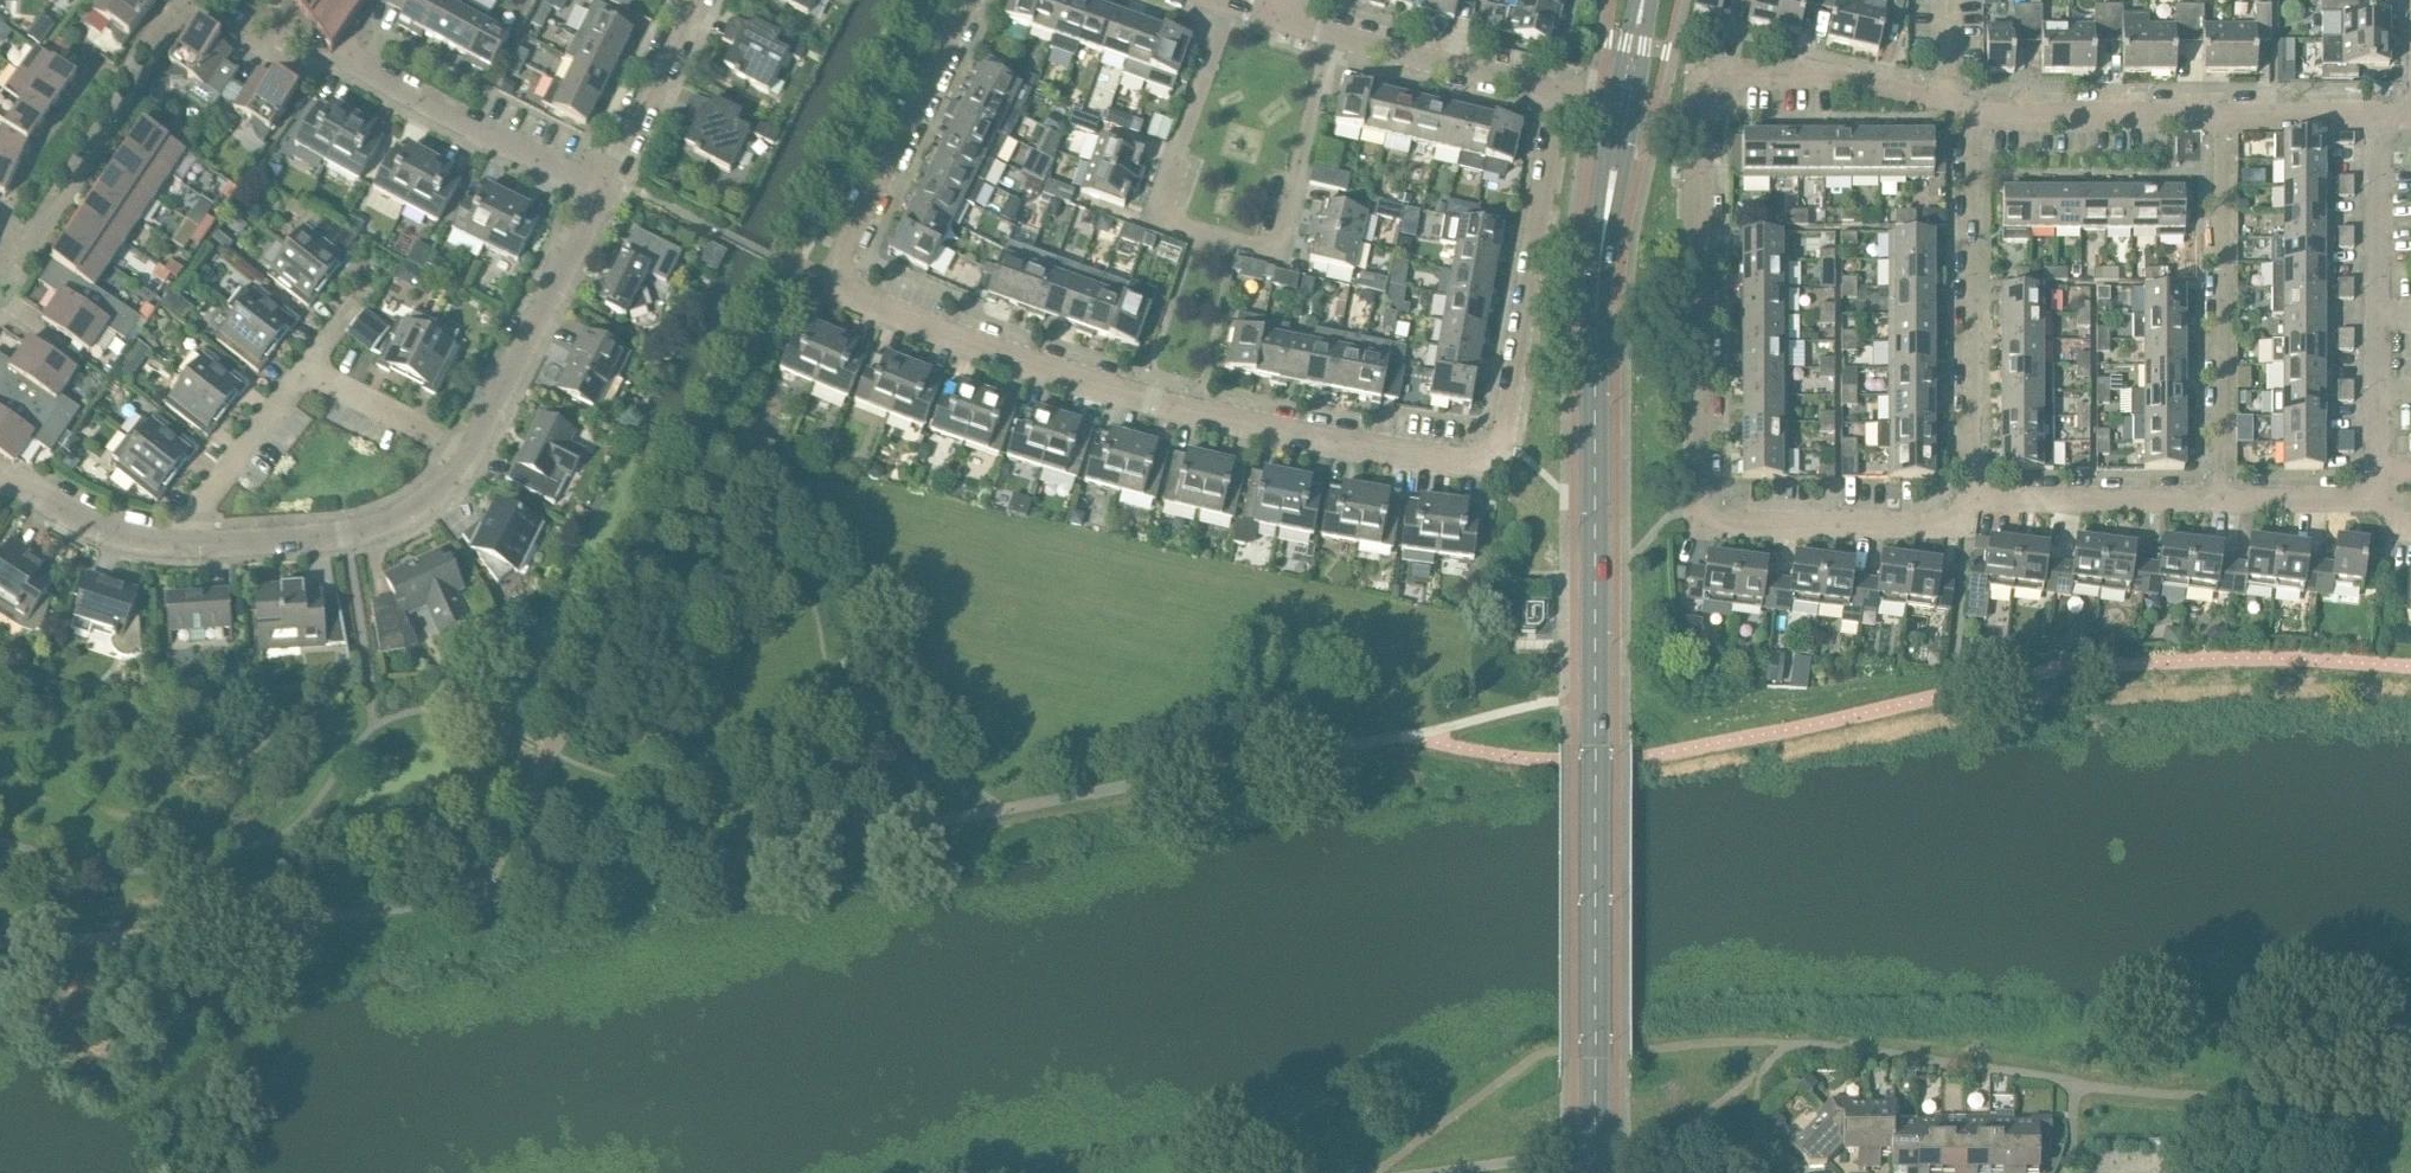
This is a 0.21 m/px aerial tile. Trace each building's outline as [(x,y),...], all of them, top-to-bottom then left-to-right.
[(94,12),(111,25),(111,30),(112,36),(114,40),(117,45),(122,49),(158,0),(103,0),(94,12)] [(368,0),(294,0),(331,54),(368,0)] [(397,26),(421,39),(424,34),(423,34),(441,1),(442,1),(442,0),(390,0),(388,4),(404,13),(397,26)] [(468,5),(459,0),(442,0),(442,1),(441,1),(423,34),(424,34),(446,46),(468,5)] [(543,4),(552,9),(561,14),(568,0),(545,0),(543,4)] [(616,6),(627,12),(632,2),(627,0),(619,0),(616,6)] [(772,0),(808,18),(817,0),(773,0),(772,0)] [(1041,0),(1012,0),(1005,20),(1030,29),(1041,0)] [(1068,0),(1041,0),(1030,29),(1055,38),(1068,0)] [(1079,46),(1093,7),(1076,1),(1077,0),(1068,0),(1055,38),(1050,51),(1074,59),(1079,46)] [(1376,8),(1384,10),(1386,5),(1402,10),(1404,0),(1378,0),(1376,8)] [(1432,0),(1404,0),(1402,10),(1418,14),(1417,19),(1426,21),(1432,0)] [(1426,21),(1433,23),(1434,18),(1452,23),(1459,0),(1432,0),(1426,21)] [(1559,22),(1561,15),(1557,14),(1561,0),(1518,0),(1515,10),(1559,22)] [(1694,12),(1720,18),(1724,0),(1697,0),(1694,12)] [(1748,24),(1773,30),(1780,0),(1753,0),(1748,24)] [(1773,30),(1799,36),(1807,2),(1821,5),(1822,0),(1780,0),(1773,30)] [(1863,2),(1854,0),(1822,0),(1821,5),(1834,8),(1826,42),(1852,48),(1863,2)] [(1863,2),(1852,48),(1878,54),(1886,19),(1900,22),(1905,0),(1863,0),(1863,2)] [(2322,42),(2341,41),(2388,41),(2388,15),(2352,15),(2352,1),(2321,1),(2321,16),(2322,16),(2322,42)] [(594,3),(589,12),(577,36),(620,57),(632,34),(628,32),(633,22),(594,3)] [(552,9),(543,4),(537,15),(547,20),(552,9)] [(446,46),(468,58),(486,25),(485,25),(488,20),(489,20),(491,17),(468,5),(446,46)] [(1103,55),(1119,10),(1111,7),(1109,12),(1093,7),(1079,46),(1103,55)] [(2189,39),(2189,7),(2174,7),(2174,27),(2149,27),(2149,75),(2175,75),(2175,39),(2189,39)] [(2230,75),(2229,27),(2204,27),(2204,7),(2189,7),(2189,39),(2203,39),(2203,75),(2230,75)] [(2027,39),(2027,8),(2013,8),(2013,27),(1986,27),(1986,75),(2013,75),(2013,39),(2027,39)] [(2027,8),(2027,39),(2042,39),(2042,75),(2068,75),(2068,28),(2042,28),(2042,8),(2027,8)] [(2108,39),(2108,8),(2094,8),(2094,28),(2068,28),(2068,75),(2094,75),(2094,39),(2108,39)] [(2149,14),(2123,15),(2123,8),(2108,8),(2108,39),(2122,39),(2122,75),(2149,75),(2149,27),(2149,14)] [(2270,40),(2270,8),(2255,8),(2255,27),(2229,27),(2230,75),(2255,75),(2255,40),(2270,40)] [(1559,22),(1515,10),(1509,9),(1505,26),(1497,24),(1495,32),(1548,46),(1553,28),(1557,29),(1559,22)] [(1127,63),(1141,24),(1124,18),(1126,12),(1119,10),(1103,55),(1127,63)] [(547,20),(537,15),(532,26),(542,31),(547,20)] [(41,17),(27,37),(40,47),(55,28),(41,17)] [(512,33),(489,20),(488,20),(485,25),(486,25),(468,58),(465,63),(489,75),(512,33)] [(197,24),(162,75),(168,79),(173,80),(179,81),(184,80),(189,78),(220,99),(238,72),(224,63),(232,52),(219,43),(221,40),(197,24)] [(735,48),(724,69),(735,75),(733,78),(768,96),(788,57),(799,63),(805,51),(752,24),(747,34),(734,27),(726,44),(735,48)] [(1147,85),(1165,32),(1167,27),(1158,24),(1156,29),(1141,24),(1127,63),(1122,76),(1147,85)] [(1165,32),(1147,85),(1171,94),(1190,41),(1165,32)] [(620,57),(577,36),(566,58),(576,64),(609,80),(620,57)] [(2322,42),(2321,67),(2321,82),(2352,82),(2352,68),(2358,68),(2388,68),(2388,41),(2341,41),(2322,42)] [(47,55),(62,66),(70,55),(55,43),(47,55)] [(1533,44),(1530,56),(1544,59),(1547,47),(1533,44)] [(514,61),(524,66),(529,55),(520,50),(514,61)] [(21,74),(60,102),(76,80),(37,51),(21,74)] [(524,66),(514,61),(509,72),(518,77),(524,66)] [(609,80),(576,64),(565,86),(598,103),(609,80)] [(980,76),(972,92),(1019,117),(1031,92),(1008,81),(1000,77),(982,68),(978,66),(974,73),(980,76)] [(1005,66),(1000,77),(1008,81),(1014,70),(1005,66)] [(232,82),(220,99),(234,108),(251,120),(252,125),(253,131),(255,135),(258,139),(262,143),(264,144),(298,93),(281,81),(275,77),(274,76),(274,77),(272,79),(259,71),(245,91),(232,82)] [(60,102),(21,74),(5,96),(44,124),(60,102)] [(1031,77),(1028,88),(1032,90),(1033,90),(1037,79),(1031,77)] [(554,80),(542,105),(553,110),(586,127),(598,103),(565,86),(554,80)] [(506,82),(501,92),(511,97),(516,87),(506,82)] [(1039,85),(1037,92),(1047,96),(1050,89),(1040,85),(1039,85)] [(1360,132),(1370,91),(1345,85),(1335,127),(1360,132)] [(1386,139),(1395,96),(1378,92),(1379,87),(1371,85),(1370,91),(1360,132),(1386,139)] [(952,102),(948,110),(997,135),(1008,140),(1019,117),(972,92),(964,108),(952,102)] [(1411,144),(1422,97),(1413,95),(1412,100),(1395,96),(1386,139),(1411,144)] [(0,102),(0,126),(28,146),(44,124),(5,96),(0,102)] [(1435,150),(1444,108),(1430,105),(1431,99),(1422,97),(1411,144),(1435,150)] [(327,164),(354,116),(333,104),(331,108),(320,102),(296,146),(327,164)] [(695,126),(685,147),(696,153),(694,156),(729,174),(749,135),(760,141),(773,147),(779,135),(766,129),(713,102),(708,112),(695,105),(687,122),(695,126)] [(1444,108),(1435,150),(1460,156),(1471,109),(1463,107),(1462,112),(1444,108)] [(1485,162),(1494,121),(1479,117),(1480,111),(1471,109),(1460,156),(1457,170),(1483,176),(1485,162)] [(948,110),(945,116),(957,122),(949,138),(997,163),(1009,140),(997,135),(948,110)] [(1110,111),(1105,123),(1129,132),(1133,119),(1110,111)] [(1099,123),(1073,114),(1068,127),(1094,137),(1099,123)] [(1050,115),(1044,128),(1058,135),(1065,122),(1051,116),(1050,115)] [(354,116),(327,164),(359,182),(384,138),(373,132),(375,128),(354,116)] [(1134,121),(1130,131),(1139,135),(1143,124),(1134,121)] [(1485,162),(1483,176),(1484,176),(1499,180),(1503,179),(1506,176),(1507,171),(1508,168),(1512,168),(1522,127),(1494,121),(1485,162)] [(1152,124),(1147,137),(1166,144),(1171,130),(1152,124)] [(5,198),(28,147),(28,146),(0,126),(0,196),(5,198)] [(182,185),(198,162),(145,127),(130,150),(170,177),(182,185)] [(1053,133),(1042,156),(1054,162),(1062,138),(1053,133)] [(1770,180),(1770,136),(1742,136),(1742,180),(1770,180)] [(1797,180),(1797,136),(1770,136),(1770,180),(1797,180)] [(1824,180),(1824,136),(1797,136),(1797,180),(1824,180)] [(1824,136),(1824,180),(1851,180),(1851,136),(1824,136)] [(1878,180),(1878,136),(1851,136),(1851,180),(1878,180)] [(1905,180),(1905,136),(1878,136),(1878,180),(1905,180)] [(1905,136),(1905,180),(1933,180),(1933,136),(1905,136)] [(2323,136),(2274,136),(2274,163),(2284,163),(2323,163),(2323,151),(2333,151),(2333,147),(2353,147),(2353,136),(2323,136)] [(932,159),(985,186),(997,163),(949,138),(941,154),(936,151),(932,159)] [(1090,167),(1133,182),(1143,154),(1100,139),(1090,167)] [(406,207),(432,159),(410,147),(408,151),(397,146),(373,190),(406,207)] [(170,177),(130,150),(114,172),(155,200),(170,177)] [(432,159),(406,207),(438,224),(461,180),(450,174),(452,170),(432,159)] [(926,184),(963,203),(963,202),(975,207),(985,186),(932,159),(928,166),(934,169),(926,184)] [(2323,163),(2284,163),(2284,188),(2323,188),(2323,163)] [(1133,182),(1090,167),(1080,194),(1123,210),(1133,182)] [(1314,168),(1310,185),(1347,193),(1351,176),(1314,168)] [(155,200),(114,172),(99,195),(140,222),(155,200)] [(2249,173),(2236,173),(2236,188),(2249,188),(2249,173)] [(2353,178),(2338,178),(2338,188),(2353,189),(2353,178)] [(1030,179),(1024,190),(1038,197),(1043,186),(1030,179)] [(1048,183),(1044,195),(1070,205),(1074,192),(1048,183)] [(229,184),(221,196),(230,202),(238,190),(229,184)] [(963,203),(926,184),(918,199),(913,197),(909,204),(952,225),(963,203)] [(485,248),(509,198),(488,188),(486,192),(474,186),(452,232),(485,248)] [(1361,187),(1359,196),(1370,199),(1372,190),(1361,187)] [(2323,188),(2284,188),(2284,214),(2322,214),(2323,188)] [(2353,189),(2338,188),(2338,199),(2353,199),(2353,189)] [(1386,193),(1384,203),(1394,205),(1396,195),(1386,193)] [(2029,244),(2029,232),(2029,193),(2002,193),(2002,243),(2029,244)] [(2054,232),(2054,193),(2029,193),(2029,232),(2054,232)] [(2080,232),(2080,193),(2054,193),(2054,232),(2080,232)] [(2106,232),(2106,193),(2080,193),(2080,232),(2106,232)] [(2131,232),(2131,193),(2106,193),(2106,232),(2131,232)] [(2157,232),(2157,193),(2131,193),(2131,232),(2157,232)] [(2183,193),(2157,193),(2157,232),(2157,239),(2183,239),(2183,232),(2183,193)] [(140,222),(99,195),(84,217),(125,244),(140,222)] [(1409,206),(1411,198),(1399,195),(1397,203),(1409,206)] [(509,198),(485,248),(518,264),(540,218),(528,213),(530,209),(509,198)] [(1052,201),(1046,217),(1056,220),(1061,204),(1053,201),(1052,201)] [(1448,206),(1445,217),(1460,220),(1463,203),(1449,201),(1448,201),(1448,205),(1448,206)] [(2248,202),(2236,202),(2236,212),(2248,212),(2248,202)] [(952,225),(909,204),(905,211),(911,214),(903,229),(940,248),(952,225)] [(1377,204),(1373,218),(1400,224),(1403,210),(1377,204)] [(1438,204),(1437,215),(1445,216),(1447,206),(1438,204)] [(1360,245),(1367,216),(1323,206),(1319,224),(1312,222),(1310,233),(1360,245)] [(1004,209),(999,218),(1011,224),(1016,215),(1004,209)] [(338,211),(333,220),(344,225),(348,216),(338,211)] [(1895,211),(1895,227),(1905,228),(1905,212),(1895,211)] [(1475,225),(1484,226),(1487,214),(1478,212),(1475,225)] [(1759,212),(1759,228),(1770,228),(1770,212),(1759,212)] [(1797,227),(1797,212),(1787,212),(1787,227),(1797,227)] [(1797,212),(1797,227),(1808,228),(1808,212),(1797,212)] [(1841,212),(1841,227),(1851,227),(1851,212),(1841,212)] [(1851,212),(1851,227),(1861,227),(1862,212),(1851,212)] [(1905,212),(1905,228),(1915,228),(1916,212),(1905,212)] [(1926,212),(1926,228),(1946,228),(1946,212),(1926,212)] [(2284,240),(2322,240),(2322,214),(2284,214),(2284,240)] [(1090,215),(1085,231),(1093,234),(1099,219),(1090,215)] [(350,218),(345,229),(358,235),(359,235),(364,225),(362,224),(363,221),(354,216),(352,220),(350,218)] [(125,244),(84,217),(69,240),(110,267),(125,244)] [(198,229),(207,235),(216,223),(207,217),(198,229)] [(1506,249),(1500,248),(1503,230),(1484,226),(1475,225),(1462,222),(1446,219),(1441,245),(1457,248),(1504,257),(1506,249)] [(307,227),(289,250),(326,280),(337,266),(341,269),(351,256),(347,253),(358,237),(323,220),(316,229),(310,224),(307,227)] [(1101,220),(1096,232),(1104,234),(1110,231),(1113,224),(1101,220)] [(1124,227),(1120,238),(1132,243),(1137,231),(1124,227)] [(207,235),(198,229),(190,242),(199,248),(207,235)] [(940,248),(903,229),(891,253),(928,272),(940,248)] [(1402,229),(1400,237),(1414,239),(1416,231),(1402,229)] [(2338,240),(2353,240),(2353,229),(2338,229),(2338,240)] [(635,230),(626,248),(633,251),(630,257),(623,254),(610,279),(600,283),(607,304),(605,309),(626,319),(628,315),(645,309),(640,291),(648,275),(667,284),(682,254),(635,230)] [(1360,245),(1310,233),(1307,245),(1313,246),(1309,264),(1354,274),(1360,245)] [(219,234),(213,241),(227,252),(233,246),(219,234)] [(1841,234),(1841,245),(1857,245),(1857,234),(1841,234)] [(1787,235),(1742,235),(1742,263),(1787,263),(1787,235)] [(1933,235),(1889,235),(1889,263),(1933,263),(1933,235)] [(1146,237),(1142,248),(1152,251),(1156,240),(1147,237),(1146,237)] [(1400,238),(1396,254),(1408,257),(1411,240),(1400,238)] [(55,261),(54,262),(94,289),(95,289),(110,267),(69,240),(55,261)] [(2322,240),(2284,240),(2284,265),(2322,265),(2322,240)] [(2338,250),(2353,250),(2353,240),(2338,240),(2338,250)] [(998,270),(995,279),(987,302),(995,305),(997,300),(1014,305),(1033,252),(1008,243),(1003,256),(998,270)] [(417,244),(407,262),(422,270),(431,251),(417,244)] [(711,246),(704,259),(719,268),(727,254),(711,246)] [(1504,257),(1457,248),(1452,273),(1494,281),(1497,264),(1503,265),(1504,257)] [(326,280),(289,250),(268,277),(309,310),(319,297),(315,293),(326,280)] [(994,250),(990,258),(998,262),(1002,254),(994,250)] [(1037,319),(1053,274),(1057,261),(1033,252),(1014,305),(1030,311),(1028,316),(1037,319)] [(1819,262),(1834,262),(1834,252),(1819,252),(1819,262)] [(1234,260),(1231,271),(1241,273),(1244,263),(1234,260)] [(39,284),(59,297),(42,322),(66,338),(98,291),(95,289),(94,289),(54,262),(39,284)] [(1819,273),(1834,273),(1834,262),(1819,262),(1819,273)] [(171,263),(165,271),(165,272),(171,276),(177,280),(183,271),(171,263)] [(1742,290),(1787,290),(1787,263),(1742,263),(1742,290)] [(1933,263),(1889,263),(1889,290),(1933,290),(1933,263)] [(2322,265),(2284,265),(2273,265),(2272,291),(2322,291),(2322,265)] [(995,279),(998,270),(987,266),(983,275),(995,279)] [(165,272),(165,271),(159,267),(153,276),(165,285),(171,276),(165,272)] [(203,267),(194,277),(203,284),(212,273),(203,267)] [(1085,336),(1106,277),(1081,268),(1076,283),(1061,322),(1077,328),(1076,333),(1085,336)] [(1265,269),(1263,279),(1273,281),(1276,272),(1275,271),(1265,269)] [(2042,269),(2042,282),(2054,282),(2054,270),(2042,269)] [(2016,270),(2016,283),(2029,282),(2029,270),(2016,270)] [(2054,270),(2054,282),(2067,282),(2067,270),(2054,270)] [(2093,270),(2093,283),(2106,283),(2106,270),(2093,270)] [(2106,270),(2106,283),(2118,283),(2118,270),(2106,270)] [(2144,270),(2144,283),(2157,283),(2157,270),(2144,270)] [(2157,270),(2157,283),(2169,283),(2169,270),(2157,270)] [(1273,281),(1272,286),(1278,288),(1281,273),(1276,272),(1273,281)] [(1494,281),(1452,273),(1448,299),(1494,307),(1496,299),(1491,298),(1494,281)] [(1061,322),(1076,283),(1053,274),(1037,319),(1044,322),(1045,316),(1061,322)] [(1387,282),(1360,276),(1357,289),(1384,296),(1387,282)] [(1391,276),(1389,287),(1404,289),(1406,279),(1391,276)] [(1111,340),(1131,282),(1129,285),(1106,277),(1085,336),(1093,339),(1094,334),(1111,340)] [(1841,290),(1857,290),(1857,279),(1841,279),(1841,290)] [(2338,291),(2353,291),(2353,281),(2338,281),(2338,291)] [(1131,282),(1111,340),(1136,349),(1156,291),(1131,282)] [(1325,288),(1324,292),(1326,296),(1330,297),(1334,295),(1335,291),(1333,287),(1329,286),(1325,288)] [(243,289),(229,308),(238,315),(275,344),(286,330),(291,334),(301,321),(259,288),(252,297),(243,289)] [(1742,317),(1787,317),(1787,290),(1742,290),(1742,317)] [(1857,290),(1841,290),(1841,300),(1857,300),(1857,290)] [(1933,290),(1889,290),(1888,316),(1933,317),(1933,290)] [(2051,290),(2002,290),(2002,316),(2041,316),(2051,316),(2051,290)] [(2097,290),(2096,303),(2110,303),(2110,290),(2097,290)] [(2184,290),(2145,290),(2145,316),(2183,316),(2184,290)] [(98,291),(66,338),(73,343),(89,354),(94,347),(106,355),(118,337),(126,343),(141,321),(142,320),(138,318),(98,291)] [(2283,316),(2322,316),(2322,291),(2272,291),(2272,315),(2283,316)] [(2338,301),(2353,301),(2353,291),(2338,291),(2338,301)] [(170,292),(160,305),(171,313),(181,300),(170,292)] [(1361,292),(1358,303),(1372,305),(1374,295),(1361,292)] [(1443,324),(1485,332),(1488,314),(1493,315),(1494,307),(1448,299),(1443,324)] [(2077,316),(2090,316),(2090,304),(2077,304),(2077,316)] [(1400,305),(1398,314),(1408,316),(1410,307),(1403,306),(1400,305)] [(142,320),(141,321),(147,325),(156,312),(147,306),(138,318),(142,320)] [(1819,316),(1834,316),(1834,306),(1819,306),(1819,316)] [(409,377),(436,323),(413,312),(407,324),(400,320),(376,367),(390,375),(393,370),(409,377)] [(366,313),(348,336),(371,353),(384,337),(368,324),(373,318),(366,313)] [(275,344),(238,315),(217,342),(259,374),(269,362),(264,358),(275,344)] [(1254,378),(1265,321),(1239,316),(1228,372),(1254,378)] [(1819,326),(1834,326),(1834,316),(1819,316),(1819,326)] [(1933,317),(1888,316),(1888,344),(1933,344),(1933,317)] [(2002,342),(2041,342),(2041,316),(2002,316),(2002,342)] [(2077,329),(2090,329),(2090,316),(2077,316),(2077,329)] [(2133,342),(2144,342),(2183,342),(2183,316),(2145,316),(2133,316),(2133,342)] [(2322,316),(2283,316),(2283,342),(2322,342),(2322,316)] [(1742,344),(1787,344),(1787,317),(1742,317),(1742,344)] [(1278,387),(1287,340),(1290,328),(1265,323),(1266,321),(1265,321),(1254,378),(1271,381),(1270,385),(1278,387)] [(460,350),(453,347),(459,335),(436,323),(409,377),(424,385),(422,391),(436,398),(460,350)] [(1485,332),(1443,324),(1439,349),(1485,358),(1487,349),(1482,348),(1485,332)] [(1397,325),(1394,339),(1406,341),(1409,327),(1397,325)] [(814,387),(836,336),(813,326),(811,331),(801,326),(781,373),(814,387)] [(2097,342),(2109,342),(2109,330),(2097,330),(2097,342)] [(1328,397),(1340,336),(1315,331),(1313,345),(1305,387),(1321,390),(1320,395),(1328,397)] [(2338,342),(2353,342),(2353,332),(2338,332),(2338,342)] [(573,354),(577,356),(559,391),(596,409),(614,374),(617,376),(628,355),(584,333),(573,354)] [(1841,344),(1857,344),(1857,333),(1841,333),(1841,344)] [(836,336),(814,387),(848,401),(868,354),(855,349),(857,345),(836,336)] [(1340,336),(1328,397),(1336,399),(1337,393),(1354,397),(1366,341),(1340,336)] [(22,403),(54,356),(30,340),(14,365),(0,356),(0,388),(22,403)] [(1305,387),(1313,345),(1287,340),(1278,387),(1286,389),(1287,384),(1305,387)] [(1366,341),(1354,397),(1371,400),(1370,405),(1380,407),(1382,399),(1385,384),(1387,374),(1388,366),(1389,360),(1392,346),(1366,341)] [(2041,342),(2002,342),(2002,368),(2041,368),(2041,367),(2041,342)] [(2109,342),(2097,342),(2097,354),(2109,354),(2109,342)] [(2144,368),(2183,368),(2183,342),(2144,342),(2144,368)] [(2272,367),(2283,367),(2322,368),(2322,342),(2283,342),(2272,342),(2272,367)] [(2338,352),(2353,352),(2353,342),(2338,342),(2338,352)] [(1742,371),(1787,371),(1787,344),(1742,344),(1742,371)] [(1857,344),(1841,344),(1841,354),(1857,354),(1857,344)] [(1933,344),(1888,344),(1888,371),(1933,371),(1933,344)] [(1485,358),(1439,349),(1434,373),(1476,381),(1479,364),(1484,365),(1485,358)] [(187,380),(224,409),(235,395),(240,398),(250,386),(208,353),(187,380)] [(2077,368),(2089,368),(2090,355),(2077,355),(2077,368)] [(22,403),(66,432),(81,411),(60,397),(77,372),(54,356),(22,403)] [(889,417),(908,366),(886,357),(884,361),(874,357),(856,404),(889,417)] [(1819,371),(1834,371),(1835,360),(1819,360),(1819,371)] [(908,366),(889,417),(922,430),(941,383),(929,378),(930,374),(908,366)] [(1385,384),(1382,399),(1398,402),(1405,369),(1388,366),(1387,374),(1385,384)] [(2053,367),(2041,367),(2041,368),(2002,368),(2002,393),(2053,393),(2053,367)] [(2322,368),(2283,367),(2283,393),(2322,393),(2322,368)] [(120,368),(115,374),(123,382),(127,384),(132,378),(120,368)] [(2077,381),(2089,381),(2089,368),(2077,368),(2077,381)] [(2183,368),(2144,368),(2144,393),(2183,393),(2183,368)] [(1742,398),(1787,398),(1787,371),(1742,371),(1742,398)] [(1819,381),(1834,381),(1834,371),(1819,371),(1819,381)] [(1933,371),(1888,371),(1888,398),(1933,398),(1933,371)] [(2236,372),(2236,391),(2250,391),(2250,372),(2236,372)] [(1476,381),(1434,373),(1429,400),(1471,408),(1476,381)] [(166,406),(208,439),(216,428),(212,425),(224,409),(187,380),(182,378),(178,378),(172,385),(172,391),(174,396),(166,406)] [(2121,379),(2109,379),(2109,381),(2109,393),(2121,393),(2121,379)] [(2096,393),(2109,393),(2109,381),(2096,381),(2096,393)] [(2353,383),(2338,383),(2338,393),(2353,393),(2353,383)] [(965,444),(983,392),(961,385),(959,390),(948,386),(931,432),(965,444)] [(1841,398),(1857,398),(1857,387),(1841,387),(1841,398)] [(0,388),(0,436),(22,403),(0,388)] [(983,392),(965,444),(999,456),(1016,409),(1004,405),(1006,401),(983,392)] [(2002,419),(2053,419),(2053,393),(2002,393),(2002,419)] [(2109,393),(2096,393),(2096,406),(2109,406),(2109,393)] [(2144,393),(2130,393),(2130,419),(2132,419),(2144,419),(2183,419),(2183,393),(2144,393)] [(2283,393),(2271,393),(2271,419),(2283,419),(2322,419),(2322,393),(2283,393)] [(2353,393),(2338,393),(2338,404),(2353,404),(2353,393)] [(2251,395),(2239,395),(2239,406),(2251,406),(2251,395)] [(1742,425),(1787,425),(1787,398),(1742,398),(1742,425)] [(1857,398),(1841,398),(1841,408),(1857,408),(1857,398)] [(1933,398),(1888,398),(1888,424),(1933,424),(1933,398)] [(14,466),(31,441),(51,454),(57,445),(63,449),(71,436),(66,432),(22,403),(0,436),(0,456),(14,466)] [(2076,419),(2089,419),(2089,406),(2076,406),(2076,419)] [(1042,470),(1058,418),(1036,411),(1034,415),(1022,411),(1007,460),(1042,470)] [(1834,414),(1819,414),(1819,425),(1834,424),(1834,414)] [(560,486),(550,482),(558,467),(572,474),(583,453),(568,445),(574,434),(541,417),(525,450),(520,451),(521,456),(509,481),(507,480),(506,481),(555,506),(555,504),(551,502),(560,486)] [(128,438),(174,473),(185,460),(189,463),(199,450),(157,418),(151,426),(143,419),(128,438)] [(1058,418),(1042,470),(1076,481),(1091,432),(1079,428),(1080,424),(1058,418)] [(2002,444),(2053,444),(2053,419),(2002,419),(2002,444)] [(2076,431),(2089,431),(2089,419),(2076,419),(2076,431)] [(2132,445),(2144,445),(2144,444),(2183,444),(2183,419),(2144,419),(2132,419),(2132,445)] [(2322,419),(2283,419),(2283,444),(2322,444),(2322,419)] [(1834,424),(1819,425),(1819,435),(1834,435),(1834,424)] [(1877,451),(1888,451),(1888,452),(1933,452),(1933,424),(1888,424),(1877,424),(1877,451)] [(1742,452),(1787,452),(1787,425),(1742,425),(1742,452)] [(827,432),(821,446),(830,450),(836,436),(827,432)] [(2096,444),(2109,444),(2109,432),(2096,432),(2096,444)] [(1120,493),(1135,440),(1111,434),(1110,438),(1098,435),(1085,484),(1120,493)] [(2338,445),(2353,445),(2353,434),(2338,434),(2338,445)] [(72,436),(63,450),(72,456),(81,442),(72,436)] [(740,437),(738,448),(753,452),(755,440),(740,437)] [(174,473),(128,438),(112,458),(121,465),(116,471),(157,504),(167,491),(163,487),(174,473)] [(1135,440),(1120,493),(1154,502),(1167,453),(1155,450),(1157,446),(1135,440)] [(1841,452),(1857,452),(1857,441),(1841,441),(1841,452)] [(2002,471),(2041,471),(2053,471),(2053,444),(2002,444),(2002,471)] [(2109,444),(2096,444),(2096,457),(2109,457),(2109,444)] [(2144,471),(2183,471),(2183,444),(2144,444),(2144,445),(2144,471)] [(2283,471),(2322,471),(2322,444),(2283,444),(2283,471)] [(922,445),(916,459),(926,463),(931,449),(922,446),(922,445)] [(2338,455),(2353,455),(2353,445),(2338,445),(2338,455)] [(1742,479),(1787,479),(1787,452),(1742,452),(1742,479)] [(1857,452),(1841,452),(1841,462),(1841,480),(1857,480),(1857,462),(1857,452)] [(1888,479),(1933,479),(1933,452),(1888,452),(1888,479)] [(831,453),(826,467),(838,472),(842,463),(838,455),(831,453)] [(1199,513),(1211,459),(1188,454),(1187,459),(1174,456),(1163,505),(1199,513)] [(2076,458),(2076,471),(2089,471),(2089,458),(2076,458)] [(1211,459),(1199,513),(1233,521),(1244,472),(1232,469),(1233,465),(1211,459)] [(870,472),(870,477),(873,481),(878,481),(881,478),(881,473),(878,469),(874,469),(870,472)] [(1819,469),(1819,479),(1834,479),(1834,469),(1819,469)] [(1254,541),(1257,526),(1277,530),(1288,476),(1264,472),(1263,476),(1252,474),(1242,522),(1239,521),(1234,545),(1245,547),(1251,545),(1254,541)] [(1288,476),(1277,530),(1313,537),(1322,488),(1310,485),(1311,481),(1288,476)] [(1357,545),(1366,491),(1342,487),(1341,491),(1330,490),(1322,539),(1357,545)] [(1366,491),(1357,545),(1393,550),(1401,501),(1388,499),(1389,495),(1366,491)] [(1437,557),(1444,503),(1421,500),(1420,504),(1408,502),(1401,552),(1437,557)] [(463,537),(471,549),(470,550),(473,551),(498,585),(515,572),(518,573),(542,526),(495,502),(480,531),(474,528),(463,537)] [(1444,503),(1437,557),(1473,562),(1479,512),(1467,510),(1467,506),(1444,503)] [(1072,512),(1068,525),(1081,529),(1083,521),(1078,514),(1072,512)] [(2320,563),(2316,595),(2331,597),(2332,588),(2361,591),(2367,543),(2337,539),(2334,565),(2320,563)] [(1972,564),(1964,619),(1986,622),(1989,596),(1984,596),(1985,588),(2012,592),(2019,543),(1990,540),(1986,565),(1972,564)] [(2099,592),(2105,543),(2076,540),(2073,565),(2060,564),(2055,596),(2070,597),(2071,588),(2099,592)] [(2186,591),(2192,543),(2163,540),(2160,565),(2146,564),(2142,596),(2157,597),(2158,588),(2186,591)] [(2233,564),(2229,595),(2244,597),(2245,588),(2273,591),(2279,543),(2250,540),(2247,565),(2233,564)] [(0,561),(0,601),(20,614),(18,621),(22,630),(33,633),(36,632),(41,633),(53,594),(48,591),(55,581),(29,564),(35,556),(12,542),(0,561)] [(2055,596),(2060,564),(2046,562),(2048,547),(2019,543),(2012,592),(2041,595),(2042,594),(2055,596)] [(2142,596),(2146,564),(2133,562),(2135,547),(2105,543),(2099,592),(2128,595),(2129,594),(2142,596)] [(2229,595),(2233,564),(2220,562),(2221,547),(2192,543),(2186,591),(2215,595),(2215,594),(2229,595)] [(2279,543),(2273,591),(2302,595),(2302,594),(2316,595),(2320,563),(2306,562),(2308,547),(2279,543)] [(1308,546),(1306,558),(1312,559),(1314,546),(1308,546)] [(371,602),(381,656),(407,651),(401,617),(409,613),(428,604),(442,635),(471,622),(458,595),(464,592),(454,571),(448,574),(438,552),(385,577),(394,597),(390,599),(371,602)] [(1731,607),(1737,559),(1708,555),(1706,570),(1692,568),(1688,600),(1702,602),(1702,603),(1731,607)] [(1778,580),(1774,611),(1789,613),(1790,604),(1818,608),(1824,559),(1795,556),(1792,581),(1778,580)] [(1905,608),(1911,560),(1882,556),(1879,582),(1865,580),(1861,612),(1876,614),(1877,604),(1905,608)] [(1774,611),(1778,580),(1765,578),(1767,563),(1737,559),(1731,607),(1760,611),(1760,610),(1774,611)] [(1824,559),(1818,608),(1843,611),(1841,625),(1859,627),(1861,612),(1865,580),(1852,578),(1853,563),(1824,559)] [(1911,560),(1905,608),(1934,611),(1934,610),(1949,612),(1953,580),(1939,578),(1940,563),(1911,560)] [(1676,567),(1674,582),(1684,583),(1686,569),(1676,567)] [(1394,573),(1393,584),(1400,585),(1402,574),(1394,573)] [(89,577),(71,632),(90,638),(93,628),(113,635),(112,639),(113,639),(113,645),(114,650),(118,654),(122,657),(128,658),(133,656),(137,653),(142,652),(139,619),(130,616),(137,592),(89,577)] [(350,670),(351,670),(337,591),(336,592),(338,606),(322,607),(321,583),(320,583),(320,595),(305,596),(304,587),(258,589),(262,663),(263,663),(262,641),(298,639),(299,648),(345,645),(350,670)] [(1402,589),(1392,588),(1390,599),(1401,601),(1402,589)] [(188,594),(167,596),(170,644),(172,644),(171,633),(189,632),(190,643),(206,642),(205,631),(229,630),(230,640),(232,640),(228,591),(226,591),(227,595),(215,596),(214,592),(201,593),(201,596),(188,597),(188,594)] [(1548,622),(1548,603),(1520,603),(1521,635),(1535,635),(1535,630),(1537,630),(1539,629),(1542,625),(1543,622),(1548,622)] [(1464,605),(1462,615),(1475,617),(1476,607),(1464,605)] [(527,612),(517,630),(530,636),(539,618),(527,612)] [(2207,639),(2207,642),(2221,644),(2221,640),(2223,631),(2215,629),(2209,634),(2208,635),(2207,639)] [(2164,643),(2164,644),(2178,646),(2179,640),(2180,632),(2171,631),(2165,635),(2164,643)] [(1927,668),(1941,669),(1942,656),(1929,655),(1927,668)] [(1769,656),(1767,682),(1781,683),(1783,657),(1769,656)] [(1977,673),(1978,663),(1970,656),(1962,660),(1960,670),(1968,676),(1977,673)] [(41,682),(38,698),(55,701),(57,690),(52,684),(41,682)] [(1809,1076),(1799,1086),(1807,1093),(1816,1083),(1809,1076)] [(1868,1168),(1868,1104),(1850,1104),(1850,1099),(1831,1099),(1822,1107),(1843,1129),(1844,1150),(1857,1150),(1857,1168),(1868,1168)] [(1868,1104),(1868,1168),(1880,1168),(1880,1150),(1891,1150),(1892,1150),(1892,1119),(1893,1119),(1893,1117),(1894,1117),(1894,1100),(1884,1100),(1884,1104),(1868,1104)] [(1843,1129),(1822,1107),(1817,1113),(1817,1120),(1799,1138),(1793,1138),(1787,1144),(1809,1166),(1826,1166),(1842,1150),(1844,1150),(1843,1129)] [(1775,1112),(1764,1123),(1773,1132),(1774,1131),(1784,1120),(1775,1112)] [(1891,1150),(1891,1168),(1892,1168),(1905,1168),(1905,1172),(1917,1172),(1917,1122),(1899,1122),(1899,1118),(1899,1117),(1894,1117),(1893,1117),(1893,1119),(1892,1119),(1892,1150),(1891,1150)] [(1941,1117),(1934,1117),(1934,1122),(1917,1122),(1917,1172),(1928,1172),(1928,1168),(1941,1168),(1941,1117)] [(1941,1117),(1941,1168),(1953,1168),(1953,1172),(1965,1172),(1964,1117),(1947,1117),(1941,1117)] [(1964,1117),(1965,1172),(1976,1172),(1976,1168),(1989,1168),(1989,1117),(1983,1117),(1964,1117)] [(2014,1122),(1995,1122),(1995,1117),(1989,1117),(1989,1168),(2002,1168),(2002,1172),(2014,1172),(2014,1122)] [(2014,1172),(2025,1172),(2025,1168),(2039,1168),(2039,1147),(2051,1147),(2051,1117),(2030,1117),(2030,1122),(2014,1122),(2014,1172)]
